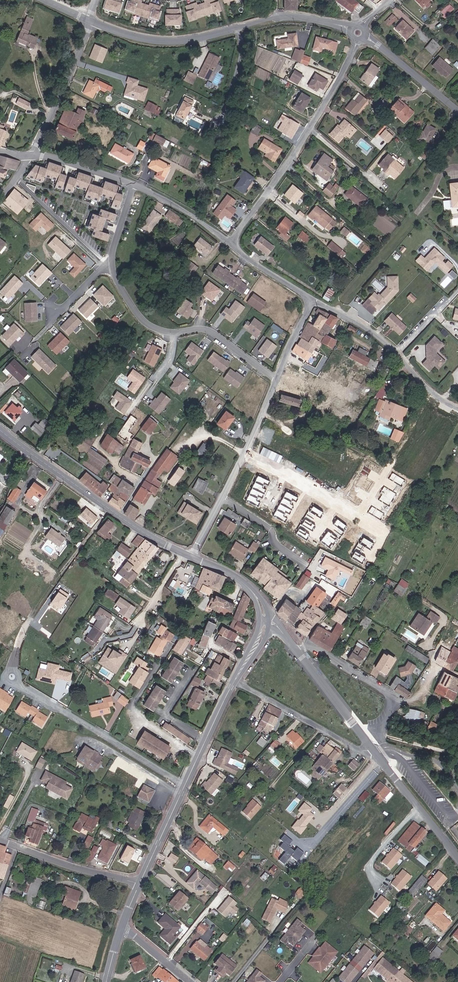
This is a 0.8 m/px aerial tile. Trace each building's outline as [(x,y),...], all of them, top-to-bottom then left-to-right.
[(108,13),(112,0),(106,0),(105,2),(104,1),(102,1),(99,11),(108,13)] [(116,16),(119,6),(117,5),(116,5),(118,0),(112,0),(108,13),(116,16)] [(122,15),(130,17),(135,2),(130,0),(128,6),(126,6),(125,5),(122,15)] [(203,19),(211,16),(206,0),(202,2),(203,6),(199,7),(203,19)] [(220,13),(216,3),(214,3),(213,4),(212,0),(208,0),(206,0),(211,16),(220,13)] [(297,8),(297,0),(284,0),(284,8),(297,8)] [(363,7),(353,0),(336,0),(336,1),(351,12),(353,9),(358,13),(363,7)] [(420,9),(430,0),(417,0),(413,3),(420,9)] [(130,17),(139,19),(142,8),(138,7),(140,3),(135,2),(130,17)] [(440,11),(445,16),(453,8),(448,3),(440,11)] [(195,21),(203,19),(199,7),(196,8),(195,4),(190,5),(195,21)] [(139,19),(146,22),(151,6),(147,5),(145,9),(142,8),(139,19)] [(187,24),(195,21),(190,5),(186,7),(187,12),(186,13),(184,13),(187,24)] [(156,14),(154,14),(156,8),(151,6),(146,22),(154,24),(157,15),(156,14)] [(162,28),(170,28),(170,11),(165,11),(165,17),(164,17),(162,17),(162,28)] [(170,28),(179,28),(179,17),(177,17),(176,17),(176,11),(170,11),(170,28)] [(17,39),(29,45),(31,39),(36,41),(38,37),(27,32),(33,18),(27,15),(17,39)] [(399,30),(405,24),(402,21),(396,27),(399,30)] [(395,28),(406,39),(413,31),(405,24),(399,30),(396,27),(395,28)] [(278,47),(297,45),(295,33),(287,34),(287,38),(277,39),(278,47)] [(334,50),(336,51),(339,43),(318,38),(315,49),(322,51),(323,48),(334,50)] [(425,48),(433,54),(440,46),(433,39),(425,48)] [(107,49),(96,44),(90,58),(102,62),(107,49)] [(304,55),(303,55),(305,50),(301,48),(300,51),(296,61),(301,63),(304,55)] [(291,59),(296,61),(300,51),(295,50),(291,59)] [(198,75),(207,80),(220,58),(211,52),(198,75)] [(301,63),(307,66),(310,57),(304,55),(301,63)] [(447,77),(453,70),(440,58),(433,65),(447,77)] [(375,83),(379,76),(376,73),(379,67),(373,63),(371,66),(369,65),(361,79),(369,84),(371,80),(375,83)] [(192,83),(196,75),(188,70),(184,78),(192,83)] [(293,75),(301,80),(304,74),(296,70),(293,75)] [(323,89),(328,80),(315,73),(309,85),(317,89),(319,86),(323,89)] [(158,81),(164,83),(167,76),(161,74),(158,81)] [(290,79),(299,84),(301,80),(293,75),(290,79)] [(127,82),(128,83),(125,93),(135,95),(135,97),(144,100),(148,88),(137,85),(138,80),(128,77),(127,82)] [(110,90),(112,86),(98,79),(96,82),(89,79),(83,92),(92,96),(95,88),(99,90),(100,88),(105,90),(106,88),(110,90)] [(295,107),(304,112),(311,98),(303,92),(295,107)] [(347,107),(356,114),(368,99),(361,93),(355,100),(354,98),(347,107)] [(184,119),(194,102),(185,97),(178,111),(182,113),(179,117),(184,119)] [(383,107),(388,103),(383,98),(378,103),(383,107)] [(405,122),(412,114),(403,107),(405,105),(398,98),(389,109),(405,122)] [(9,133),(15,119),(12,117),(18,105),(11,102),(0,126),(0,145),(6,132),(9,133)] [(145,109),(153,113),(156,106),(149,102),(145,109)] [(412,114),(414,112),(405,105),(403,107),(412,114)] [(99,116),(100,113),(89,108),(88,110),(99,116)] [(56,132),(73,140),(84,112),(77,109),(75,114),(65,110),(60,125),(59,124),(56,132)] [(292,137),(299,125),(282,115),(280,120),(283,122),(280,128),(284,130),(283,132),(292,137)] [(345,135),(346,136),(352,128),(343,120),(338,127),(337,128),(336,127),(330,135),(339,142),(345,135)] [(257,135),(259,131),(261,128),(255,124),(251,131),(257,135)] [(426,143),(427,144),(436,129),(428,124),(424,131),(422,130),(417,138),(420,140),(426,143)] [(356,130),(352,128),(346,136),(349,138),(356,130)] [(151,131),(148,138),(153,141),(157,134),(151,131)] [(389,141),(382,134),(376,140),(383,147),(389,141)] [(154,140),(162,145),(166,139),(157,135),(154,140)] [(274,160),(281,149),(264,138),(260,145),(271,152),(268,157),(274,160)] [(137,147),(142,149),(145,143),(140,140),(137,147)] [(111,153),(128,162),(132,154),(115,144),(111,153)] [(264,154),(268,157),(271,152),(260,145),(259,147),(266,152),(264,154)] [(420,155),(425,160),(430,154),(425,149),(420,155)] [(327,166),(328,165),(332,159),(325,153),(319,160),(327,166)] [(14,170),(16,160),(0,155),(0,176),(8,178),(12,180),(13,170),(14,170)] [(395,180),(404,169),(388,155),(378,166),(384,170),(382,172),(388,177),(390,175),(395,180)] [(163,180),(170,166),(153,157),(148,166),(159,172),(157,177),(163,180)] [(326,179),(333,171),(327,166),(319,160),(317,163),(320,165),(315,171),(326,179)] [(63,166),(49,161),(48,166),(47,168),(46,167),(36,164),(27,175),(33,177),(43,181),(45,176),(46,176),(47,174),(57,177),(56,180),(58,180),(56,185),(63,188),(67,175),(62,173),(61,173),(61,170),(63,166)] [(235,187),(244,192),(253,176),(244,171),(235,187)] [(119,186),(105,181),(104,185),(103,188),(101,187),(92,184),(90,183),(91,181),(92,176),(79,172),(78,176),(77,178),(75,178),(70,176),(66,189),(73,191),(74,186),(76,187),(77,184),(87,188),(86,190),(87,191),(86,196),(99,200),(101,195),(102,196),(103,194),(113,197),(112,199),(114,200),(112,205),(119,207),(123,195),(118,193),(116,192),(117,190),(119,186)] [(296,204),(305,192),(293,183),(284,195),(296,204)] [(452,185),(454,200),(444,201),(445,209),(457,207),(457,184),(452,185)] [(332,194),(335,190),(329,185),(326,189),(332,194)] [(361,206),(367,199),(351,186),(346,193),(361,206)] [(367,199),(368,198),(352,186),(351,186),(367,199)] [(330,197),(332,194),(326,189),(323,192),(330,197)] [(12,217),(23,204),(10,193),(0,205),(0,207),(12,217)] [(233,206),(237,200),(227,193),(213,213),(222,219),(225,216),(230,219),(237,209),(233,206)] [(327,226),(333,218),(316,205),(309,216),(313,219),(316,217),(327,226)] [(98,215),(93,213),(89,226),(94,228),(93,230),(95,231),(94,236),(107,241),(110,234),(105,232),(101,231),(102,229),(105,219),(106,218),(109,219),(114,221),(117,214),(103,209),(101,214),(99,213),(98,215)] [(141,226),(149,232),(161,214),(153,209),(141,226)] [(168,219),(174,223),(178,216),(175,214),(168,210),(164,216),(168,219)] [(53,226),(46,219),(45,219),(43,218),(44,217),(40,214),(29,226),(35,232),(41,226),(47,232),(53,226)] [(327,226),(330,228),(336,221),(333,218),(327,226)] [(281,235),(289,226),(281,219),(271,230),(277,235),(275,236),(282,242),(285,239),(281,235)] [(299,244),(303,239),(298,234),(294,239),(299,244)] [(71,251),(56,236),(48,244),(60,255),(62,253),(66,257),(71,251)] [(271,250),(274,247),(260,236),(258,239),(271,250)] [(207,256),(213,248),(200,237),(194,245),(207,256)] [(267,255),(271,250),(258,239),(253,244),(267,255)] [(339,254),(343,250),(332,241),(328,246),(339,254)] [(427,270),(435,261),(447,271),(453,265),(444,256),(441,259),(438,256),(440,253),(435,248),(428,254),(429,255),(426,258),(425,257),(425,258),(421,255),(417,260),(427,270)] [(86,265),(74,254),(68,260),(76,267),(70,273),(74,277),(86,265)] [(49,277),(52,274),(43,265),(31,278),(39,286),(48,276),(49,277)] [(237,278),(236,279),(230,275),(231,274),(225,269),(224,271),(217,266),(212,274),(225,283),(227,281),(232,285),(231,287),(235,289),(244,296),(249,288),(243,284),(244,282),(237,278)] [(177,275),(179,277),(186,269),(183,267),(177,275)] [(179,277),(186,282),(192,273),(186,269),(179,277)] [(457,275),(453,269),(449,273),(454,278),(457,275)] [(385,305),(398,289),(398,276),(388,277),(389,286),(381,295),(380,294),(378,295),(373,301),(369,298),(363,305),(372,313),(378,308),(379,309),(382,306),(381,306),(383,303),(385,305)] [(15,277),(1,291),(8,298),(23,284),(15,277)] [(213,301),(221,290),(210,282),(202,293),(213,301)] [(114,297),(103,286),(94,295),(104,306),(114,297)] [(330,301),(335,291),(328,288),(324,298),(330,301)] [(373,301),(378,295),(375,292),(369,298),(373,301)] [(261,310),(265,304),(253,295),(249,300),(261,310)] [(98,307),(90,299),(79,311),(86,318),(98,307)] [(193,305),(186,300),(177,312),(189,319),(194,311),(190,309),(193,305)] [(259,312),(261,310),(249,300),(247,303),(259,312)] [(240,315),(245,308),(236,301),(230,310),(227,307),(222,315),(225,317),(226,315),(234,321),(238,314),(240,315)] [(37,321),(36,303),(24,303),(25,321),(37,321)] [(317,330),(316,330),(325,316),(316,311),(314,314),(316,315),(310,326),(306,324),(298,339),(299,339),(306,343),(309,338),(312,340),(314,336),(314,335),(317,330)] [(82,322),(74,314),(60,327),(68,335),(82,322)] [(407,328),(393,314),(386,322),(392,327),(394,329),(400,335),(407,328)] [(333,342),(323,337),(334,321),(326,316),(314,336),(312,340),(316,342),(329,349),(333,342)] [(257,337),(265,326),(255,319),(251,324),(248,322),(244,327),(257,337)] [(21,337),(24,333),(14,323),(2,335),(11,344),(19,335),(21,337)] [(56,355),(69,342),(60,333),(57,336),(58,337),(56,339),(55,338),(48,347),(56,355)] [(306,343),(312,347),(316,342),(312,340),(309,338),(306,343)] [(278,346),(268,339),(259,351),(269,358),(278,346)] [(309,354),(312,347),(306,343),(299,339),(295,346),(309,354)] [(441,361),(435,356),(435,352),(439,347),(430,339),(423,347),(423,353),(425,353),(425,356),(424,356),(424,360),(425,361),(420,366),(428,373),(433,368),(433,369),(441,361)] [(198,347),(192,342),(185,351),(191,355),(187,360),(194,365),(204,352),(201,349),(200,350),(197,348),(198,347)] [(154,364),(163,348),(154,343),(145,360),(154,364)] [(290,352),(304,361),(309,354),(295,346),(294,345),(290,352)] [(366,364),(370,358),(354,348),(352,352),(349,350),(348,354),(366,364)] [(48,373),(55,366),(39,349),(31,356),(48,373)] [(208,359),(224,372),(231,362),(228,359),(227,361),(214,352),(208,359)] [(22,369),(15,361),(13,359),(13,360),(5,367),(8,370),(18,381),(26,374),(22,369)] [(294,365),(279,398),(301,408),(306,397),(311,399),(314,393),(330,400),(325,411),(357,425),(364,408),(355,404),(353,407),(330,397),(336,383),(294,365)] [(145,376),(134,367),(128,375),(133,379),(128,386),(134,390),(145,376)] [(238,388),(245,377),(242,375),(241,376),(236,372),(231,369),(224,378),(238,388)] [(189,380),(180,372),(177,375),(178,376),(174,381),(170,386),(179,392),(189,380)] [(262,381),(265,376),(259,372),(256,377),(262,381)] [(121,410),(130,399),(116,387),(112,393),(118,398),(113,404),(121,410)] [(158,411),(170,397),(162,390),(157,396),(152,401),(151,400),(149,404),(158,411)] [(389,400),(386,398),(385,400),(379,396),(374,406),(379,409),(377,413),(386,418),(388,414),(399,421),(405,410),(394,403),(393,405),(388,402),(389,400)] [(4,413),(13,421),(21,413),(19,411),(21,409),(18,406),(16,408),(11,405),(4,413)] [(229,425),(230,426),(234,419),(226,413),(217,424),(225,430),(229,425)] [(132,423),(134,424),(137,419),(130,415),(126,423),(131,425),(132,423)] [(146,432),(147,433),(155,424),(152,421),(147,418),(140,427),(146,432)] [(48,428),(50,424),(44,419),(41,422),(48,428)] [(45,431),(48,428),(41,422),(39,425),(45,431)] [(40,437),(45,431),(39,425),(38,426),(35,424),(31,429),(40,437)] [(118,436),(120,437),(123,433),(118,429),(115,435),(117,437),(118,436)] [(66,435),(71,438),(74,433),(69,430),(66,435)] [(75,442),(85,448),(92,438),(83,431),(75,442)] [(117,454),(121,446),(112,438),(109,436),(104,432),(98,443),(109,452),(109,451),(111,450),(116,454),(117,454)] [(399,443),(404,435),(398,432),(395,439),(393,438),(392,439),(399,443)] [(121,446),(124,441),(120,437),(118,436),(117,437),(115,435),(112,438),(121,446)] [(139,465),(143,467),(146,459),(132,452),(138,442),(131,437),(122,454),(121,454),(117,461),(120,463),(119,464),(129,469),(133,460),(138,462),(140,463),(139,465)] [(79,462),(96,473),(105,460),(88,449),(87,450),(85,448),(75,442),(72,446),(84,454),(79,462)] [(203,458),(208,446),(202,444),(197,455),(203,458)] [(168,473),(179,459),(164,448),(153,462),(161,468),(168,473)] [(133,471),(138,462),(133,460),(129,469),(133,471)] [(154,478),(161,468),(153,462),(148,468),(145,472),(154,478)] [(173,472),(179,476),(182,471),(177,467),(173,472)] [(77,481),(82,484),(88,475),(84,472),(77,481)] [(157,489),(156,489),(160,482),(154,478),(145,472),(131,498),(141,505),(149,495),(152,497),(157,489)] [(174,482),(179,476),(173,472),(169,479),(174,482)] [(99,496),(104,489),(106,485),(100,480),(98,483),(88,475),(82,484),(99,496)] [(123,501),(127,494),(122,491),(127,483),(116,475),(111,483),(118,488),(114,494),(118,497),(123,501)] [(208,482),(199,477),(193,488),(202,493),(208,482)] [(38,504),(47,491),(34,482),(25,495),(38,504)] [(112,494),(114,494),(118,488),(111,483),(107,489),(113,493),(112,494)] [(122,491),(127,494),(132,487),(127,483),(122,491)] [(7,501),(13,505),(22,490),(15,486),(7,501)] [(106,502),(117,510),(123,501),(118,497),(116,501),(110,497),(106,502)] [(117,510),(106,502),(106,503),(117,510)] [(121,513),(132,520),(137,510),(127,504),(121,513)] [(196,512),(183,504),(178,512),(191,520),(196,512)] [(96,517),(84,507),(78,513),(89,524),(96,517)] [(8,529),(13,514),(2,510),(0,517),(0,527),(8,529)] [(235,521),(238,517),(227,510),(224,514),(235,521)] [(199,514),(196,512),(191,520),(178,512),(177,514),(193,524),(199,514)] [(102,533),(104,532),(110,523),(105,519),(95,532),(105,539),(107,537),(102,533)] [(222,533),(228,536),(234,527),(224,521),(217,531),(222,534),(222,533)] [(240,526),(245,529),(248,524),(243,521),(240,526)] [(60,546),(66,538),(52,527),(46,536),(60,546)] [(135,542),(140,546),(147,538),(141,534),(135,542)] [(140,546),(153,556),(161,546),(153,542),(147,538),(140,546)] [(126,555),(130,549),(122,543),(118,549),(126,555)] [(240,564),(247,553),(234,544),(227,555),(240,564)] [(248,551),(254,555),(258,549),(252,545),(248,551)] [(144,569),(153,556),(140,546),(131,559),(144,569)] [(321,566),(328,569),(326,576),(336,580),(340,569),(353,574),(355,568),(325,557),(321,566)] [(117,577),(130,586),(144,569),(131,559),(126,566),(120,572),(117,577)] [(114,568),(120,572),(126,566),(120,561),(114,568)] [(275,574),(277,571),(261,561),(251,577),(266,587),(265,589),(281,600),(291,584),(275,574)] [(204,583),(214,587),(220,571),(207,567),(200,580),(204,583)] [(214,587),(221,590),(227,574),(220,571),(214,587)] [(309,579),(312,575),(307,571),(304,575),(309,579)] [(296,586),(301,590),(309,579),(304,575),(303,575),(296,586)] [(402,578),(394,590),(402,596),(410,583),(402,578)] [(212,593),(214,587),(204,583),(201,589),(212,593)] [(120,595),(121,592),(112,586),(110,588),(114,591),(114,589),(115,590),(115,592),(120,595)] [(117,598),(120,595),(115,592),(115,590),(114,589),(114,591),(110,588),(108,592),(117,598)] [(301,620),(306,624),(317,610),(319,611),(328,596),(316,588),(305,605),(303,603),(297,610),(301,613),(304,616),(301,620)] [(236,615),(244,618),(253,597),(247,589),(236,615)] [(345,601),(347,596),(338,591),(331,603),(336,606),(340,598),(345,601)] [(224,604),(226,605),(229,598),(218,594),(217,597),(214,596),(212,601),(215,603),(213,611),(217,613),(218,608),(221,609),(224,604)] [(121,608),(119,612),(129,618),(137,606),(121,596),(115,604),(121,608)] [(226,605),(233,607),(236,601),(229,598),(226,605)] [(286,622),(295,608),(286,600),(277,614),(286,622)] [(221,609),(230,613),(233,607),(226,605),(224,604),(221,609)] [(114,618),(112,617),(114,614),(102,606),(97,613),(102,616),(101,618),(87,638),(94,643),(96,640),(98,641),(114,618)] [(228,617),(230,613),(221,609),(218,608),(217,613),(228,617)] [(286,622),(291,627),(301,613),(297,610),(295,608),(286,622)] [(306,624),(313,629),(324,614),(319,611),(317,610),(306,624)] [(426,624),(429,626),(434,619),(424,613),(419,620),(415,617),(408,631),(417,637),(426,624)] [(404,628),(408,631),(415,617),(412,615),(404,628)] [(208,643),(212,634),(217,621),(210,618),(202,638),(202,640),(203,640),(208,643)] [(357,627),(363,631),(369,622),(362,618),(357,627)] [(237,625),(245,630),(249,623),(240,619),(237,625)] [(305,639),(313,629),(306,624),(301,620),(295,630),(305,639)] [(223,632),(235,639),(239,631),(227,624),(226,625),(224,624),(221,629),(223,631),(223,632)] [(171,636),(173,637),(177,631),(168,626),(165,632),(171,636)] [(175,646),(183,650),(192,635),(185,630),(175,646)] [(321,651),(328,655),(340,635),(333,631),(330,636),(321,651)] [(218,640),(234,649),(238,641),(235,639),(223,632),(218,640)] [(309,642),(321,651),(330,636),(328,635),(327,637),(324,635),(323,636),(316,632),(309,642)] [(167,642),(169,639),(163,635),(160,634),(158,636),(167,642)] [(152,646),(161,652),(167,642),(158,636),(152,646)] [(110,650),(106,648),(100,657),(104,660),(102,662),(111,668),(114,665),(117,667),(124,655),(120,652),(119,655),(111,650),(110,650)] [(427,661),(407,648),(404,653),(424,666),(427,661)] [(455,661),(457,657),(457,652),(452,648),(449,654),(441,667),(449,672),(449,671),(455,661)] [(347,662),(358,669),(367,653),(362,650),(360,653),(355,649),(347,662)] [(434,663),(441,667),(449,654),(442,650),(434,663)] [(229,663),(232,657),(221,651),(217,657),(229,663)] [(179,663),(181,665),(185,659),(176,653),(164,673),(173,679),(177,672),(175,670),(177,667),(179,663)] [(149,668),(146,666),(148,663),(140,656),(136,662),(141,666),(130,679),(133,681),(131,683),(137,688),(142,682),(141,681),(148,672),(146,671),(149,668)] [(213,665),(224,672),(229,663),(217,657),(213,665)] [(375,671),(385,677),(394,662),(387,657),(386,659),(383,658),(375,671)] [(449,671),(451,673),(457,663),(455,661),(449,671)] [(37,680),(56,684),(57,678),(71,681),(73,671),(60,669),(61,664),(48,662),(47,664),(40,662),(37,680)] [(221,678),(224,672),(213,665),(212,664),(208,671),(211,672),(221,678)] [(410,677),(415,668),(407,664),(404,669),(397,672),(400,680),(410,677)] [(223,679),(221,678),(211,672),(208,678),(210,680),(209,681),(212,683),(214,679),(221,683),(223,679)] [(192,680),(200,684),(204,677),(196,674),(192,680)] [(438,685),(446,689),(451,677),(444,674),(438,685)] [(456,694),(457,690),(457,680),(451,677),(446,689),(456,694)] [(394,694),(397,688),(400,683),(396,680),(389,691),(394,694)] [(163,693),(167,687),(158,682),(146,702),(155,707),(159,701),(157,699),(159,696),(161,692),(163,693)] [(190,702),(199,706),(207,689),(198,685),(190,702)] [(434,694),(452,702),(456,694),(446,689),(438,685),(434,694)] [(17,698),(10,694),(11,692),(4,688),(3,689),(0,687),(0,704),(9,710),(17,698)] [(410,696),(397,688),(394,694),(407,702),(410,696)] [(117,691),(113,697),(125,706),(130,699),(117,691)] [(95,715),(112,710),(110,704),(109,701),(113,699),(112,695),(105,697),(106,700),(105,702),(101,704),(99,702),(92,704),(95,715)] [(42,711),(43,710),(35,706),(34,707),(26,701),(21,709),(24,711),(23,713),(29,716),(32,711),(39,715),(36,721),(42,724),(43,723),(47,725),(51,717),(42,711)] [(274,721),(278,713),(266,708),(262,717),(259,716),(258,719),(260,720),(256,727),(261,730),(263,730),(269,719),(274,721)] [(404,723),(420,728),(423,715),(407,712),(404,723)] [(263,730),(268,733),(274,721),(269,719),(263,730)] [(188,737),(190,732),(174,723),(171,728),(188,737)] [(426,732),(434,737),(437,730),(430,726),(426,732)] [(140,743),(165,757),(171,745),(164,742),(163,744),(162,744),(160,746),(159,746),(162,740),(155,737),(153,739),(152,738),(151,741),(149,741),(152,735),(145,732),(140,743)] [(287,737),(299,747),(306,740),(297,732),(295,735),(292,732),(287,737)] [(262,750),(267,744),(261,739),(256,744),(262,750)] [(17,752),(33,761),(38,750),(22,742),(17,752)] [(270,747),(275,752),(280,746),(275,742),(270,747)] [(325,745),(318,753),(320,755),(331,763),(340,753),(334,748),(332,751),(325,745)] [(231,753),(222,748),(219,754),(220,754),(219,756),(218,756),(217,759),(215,758),(213,763),(235,773),(237,768),(229,764),(229,765),(226,764),(231,753)] [(97,766),(100,762),(95,758),(96,757),(90,752),(89,753),(84,750),(76,761),(84,767),(82,769),(90,775),(93,772),(94,773),(99,767),(97,766)] [(310,774),(317,780),(331,763),(320,755),(307,772),(310,774)] [(350,760),(344,766),(351,771),(356,765),(350,760)] [(84,767),(76,761),(74,762),(82,769),(84,767)] [(43,770),(46,764),(40,762),(38,767),(43,770)] [(62,783),(64,780),(50,770),(44,779),(51,783),(54,785),(51,789),(68,799),(74,790),(67,786),(62,783)] [(206,780),(202,784),(211,792),(223,779),(215,773),(207,782),(206,780)] [(317,780),(310,774),(307,778),(314,784),(317,780)] [(379,798),(386,790),(375,782),(370,789),(375,793),(371,798),(376,802),(379,798)] [(152,799),(155,793),(155,790),(155,788),(146,783),(139,796),(147,800),(149,800),(151,800),(152,799)] [(339,784),(332,792),(337,797),(344,789),(339,784)] [(364,802),(370,794),(365,790),(359,798),(364,802)] [(379,798),(383,801),(390,793),(386,790),(379,798)] [(247,808),(249,809),(255,803),(252,800),(246,807),(247,808)] [(292,828),(302,834),(315,815),(311,812),(313,808),(304,802),(298,810),(302,813),(292,828)] [(243,813),(249,819),(260,807),(255,803),(249,809),(247,808),(243,813)] [(130,826),(139,830),(146,816),(140,813),(141,810),(136,807),(134,811),(137,812),(134,818),(132,822),(130,826)] [(46,837),(49,828),(37,823),(40,813),(32,811),(27,828),(25,827),(22,836),(32,840),(31,844),(39,847),(42,836),(46,837)] [(89,832),(93,834),(98,823),(81,815),(75,831),(81,833),(83,830),(83,828),(90,831),(89,832)] [(223,834),(227,829),(211,816),(202,828),(210,835),(215,828),(223,834)] [(403,849),(407,844),(418,829),(410,823),(394,842),(403,849)] [(407,844),(412,848),(423,833),(418,829),(407,844)] [(290,856),(298,861),(304,852),(297,847),(295,850),(289,846),(293,839),(284,834),(280,839),(284,842),(280,847),(285,851),(279,861),(285,864),(290,856)] [(85,848),(90,851),(95,841),(89,838),(85,848)] [(207,860),(213,852),(198,840),(190,850),(204,862),(206,859),(207,860)] [(100,859),(104,861),(113,843),(110,841),(109,843),(107,847),(100,859)] [(15,853),(9,851),(11,846),(3,843),(0,849),(3,850),(2,853),(4,854),(14,857),(15,853)] [(104,861),(109,864),(118,846),(113,843),(104,861)] [(402,853),(393,847),(381,862),(390,868),(402,853)] [(87,857),(94,860),(100,849),(96,848),(93,853),(90,851),(87,857)] [(207,860),(210,863),(216,855),(213,852),(207,860)] [(172,853),(168,858),(176,863),(179,857),(172,853)] [(419,853),(415,857),(426,866),(430,862),(419,853)] [(21,860),(29,863),(31,857),(23,854),(21,860)] [(7,877),(12,863),(2,859),(0,858),(0,875),(7,877)] [(232,871),(236,866),(229,860),(225,865),(232,871)] [(18,863),(9,885),(14,887),(23,864),(18,863)] [(273,874),(278,867),(274,865),(269,871),(273,874)] [(391,883),(399,890),(411,875),(403,868),(391,883)] [(199,882),(211,893),(216,887),(197,871),(187,883),(194,889),(199,882)] [(432,887),(436,890),(445,878),(438,873),(431,881),(434,884),(432,887)] [(409,890),(414,894),(426,879),(420,875),(409,890)] [(35,885),(43,888),(46,881),(37,878),(35,885)] [(436,890),(437,891),(447,879),(445,878),(436,890)] [(28,902),(37,905),(43,888),(35,885),(28,902)] [(77,905),(80,902),(81,900),(84,901),(87,893),(69,886),(65,894),(71,897),(70,899),(67,905),(71,907),(72,903),(77,905)] [(168,904),(177,910),(186,899),(178,892),(168,904)] [(378,916),(390,902),(381,895),(369,910),(378,916)] [(239,910),(235,907),(237,904),(229,898),(218,912),(226,918),(230,912),(234,916),(239,910)] [(263,919),(266,920),(272,923),(279,908),(282,910),(285,911),(289,904),(283,900),(281,900),(280,903),(273,899),(263,919)] [(71,907),(80,910),(83,903),(84,901),(81,900),(80,902),(77,905),(72,903),(71,907)] [(443,930),(450,922),(442,916),(441,917),(439,916),(444,910),(435,904),(426,917),(443,930)] [(168,941),(174,932),(179,926),(164,915),(158,923),(166,929),(161,935),(168,941)] [(300,940),(298,938),(301,935),(303,936),(306,933),(299,927),(302,923),(298,919),(280,940),(285,944),(289,939),(296,945),(300,940)] [(196,929),(203,935),(208,929),(201,923),(196,929)] [(168,941),(171,943),(177,935),(174,932),(168,941)] [(338,953),(326,944),(326,943),(319,951),(320,951),(321,953),(315,959),(314,958),(309,964),(321,973),(338,953)] [(188,950),(203,963),(211,953),(206,948),(203,951),(194,944),(188,950)] [(430,952),(437,956),(441,951),(435,945),(430,952)] [(358,973),(355,970),(358,967),(361,969),(373,954),(364,947),(338,978),(343,981),(350,981),(358,973)] [(321,953),(320,951),(319,951),(318,950),(313,956),(314,958),(315,959),(321,953)] [(365,979),(385,953),(384,952),(363,977),(365,979)] [(219,977),(229,964),(220,956),(212,965),(214,967),(216,968),(213,972),(219,977)] [(388,963),(383,959),(375,969),(380,973),(388,963)] [(131,975),(140,971),(134,960),(126,964),(131,975)] [(388,963),(380,973),(388,980),(387,981),(389,981),(393,981),(400,972),(388,963)] [(225,976),(227,978),(235,968),(229,964),(219,977),(220,978),(223,975),(225,976)] [(219,977),(213,972),(216,968),(214,967),(210,973),(217,978),(219,977)] [(155,981),(171,981),(161,974),(160,975),(156,972),(150,980),(153,981),(155,981)] [(400,972),(393,981),(413,981),(400,972)] [(260,979),(255,974),(248,981),(258,981),(260,979)]
